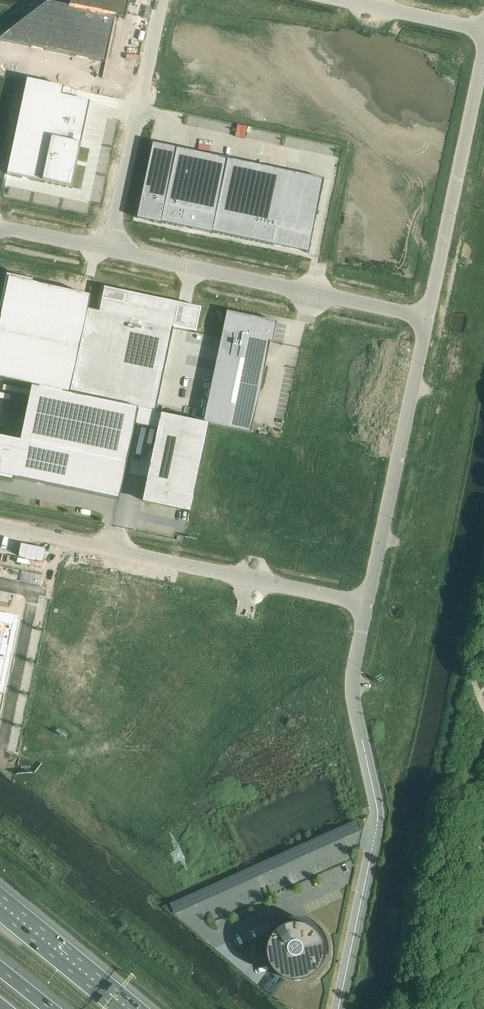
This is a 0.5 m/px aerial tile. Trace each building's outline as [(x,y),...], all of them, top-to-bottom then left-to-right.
[(0,38),(0,40),(105,62),(115,17),(125,19),(129,0),(71,0),(69,6),(49,2),(48,2),(0,38)] [(27,79),(0,73),(0,164),(9,166),(27,79)] [(27,79),(7,174),(72,187),(90,101),(62,95),(64,87),(27,79)] [(141,199),(138,218),(145,219),(145,218),(153,220),(153,222),(161,224),(162,223),(212,234),(213,233),(274,246),(274,243),(303,249),(302,252),(309,253),(324,179),(153,143),(141,199)] [(0,322),(0,379),(32,386),(31,387),(70,395),(88,309),(91,297),(90,296),(39,285),(33,284),(9,278),(2,311),(0,317),(1,318),(0,322)] [(88,309),(70,395),(138,409),(155,413),(173,328),(174,328),(175,324),(174,324),(175,321),(176,317),(177,314),(178,310),(177,310),(178,306),(153,301),(150,300),(146,299),(143,298),(143,299),(139,298),(136,297),(135,297),(132,296),(129,296),(128,296),(125,295),(122,294),(121,294),(118,293),(114,293),(111,292),(108,291),(104,291),(105,288),(104,287),(99,311),(88,309)] [(227,311),(203,423),(209,424),(234,429),(251,433),(271,342),(273,342),(277,322),(227,311)] [(19,480),(19,479),(119,500),(135,425),(138,409),(70,395),(31,387),(20,441),(0,437),(0,476),(19,480)] [(138,409),(135,425),(157,429),(143,493),(146,493),(144,501),(188,511),(188,513),(191,513),(209,424),(155,413),(138,409)] [(20,620),(0,615),(0,715),(20,620)] [(317,908),(313,901),(304,905),(307,912),(317,908)] [(263,947),(262,949),(262,952),(263,954),(263,957),(264,959),(265,962),(266,964),(267,966),(269,968),(270,970),(272,972),(274,974),(276,975),(278,976),(281,977),(283,978),(286,979),(288,979),(291,979),(293,979),(296,979),(298,978),(299,978),(300,978),(301,978),(304,977),(306,977),(308,976),(311,975),(313,973),(315,972),(317,970),(319,968),(320,966),(322,964),(323,962),(324,960),(325,958),(325,955),(326,953),(326,950),(326,948),(326,945),(325,942),(325,940),(324,938),(322,935),(321,933),(320,931),(318,929),(316,927),(314,926),(312,924),(310,923),(308,922),(305,921),(303,921),(301,920),(298,920),(296,920),(293,920),(291,921),(290,921),(288,921),(287,922),(284,922),(281,923),(279,924),(276,926),(274,927),(272,929),(270,930),(268,932),(267,935),(266,937),(264,939),(264,942),(263,944),(263,947)]
